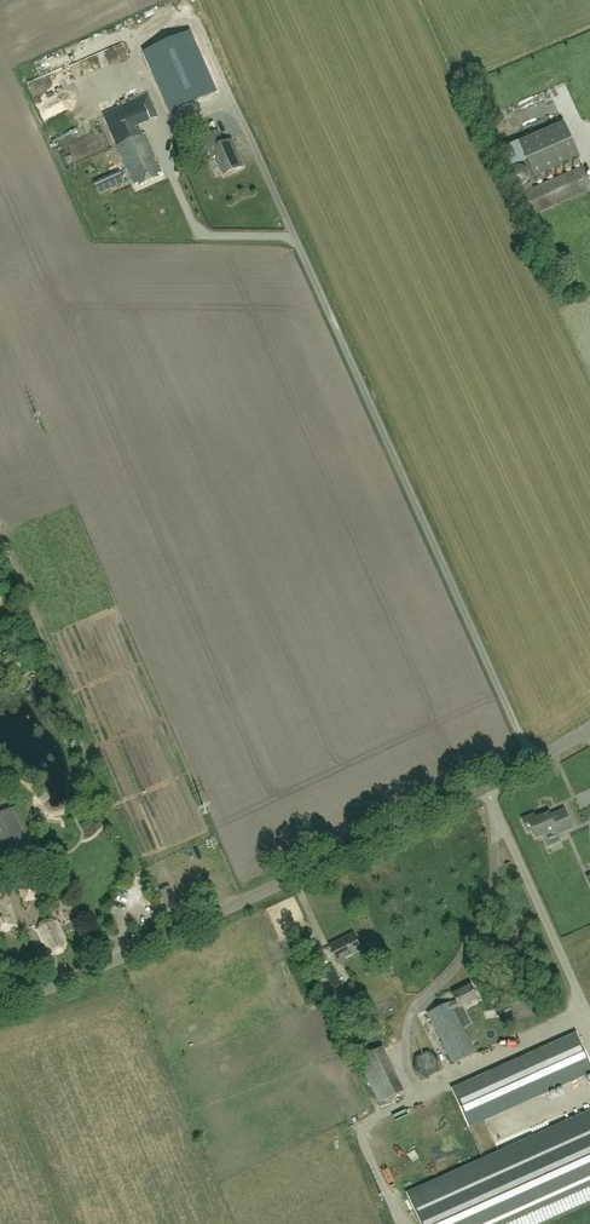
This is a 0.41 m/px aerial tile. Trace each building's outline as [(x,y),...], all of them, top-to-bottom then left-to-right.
[(220,90),(194,31),(145,52),(170,110),(172,111),(198,100),(200,104),(215,97),(213,93),(220,90)] [(59,71),(75,63),(71,56),(56,64),(59,71)] [(514,90),(501,95),(503,100),(516,95),(514,90)] [(160,178),(158,175),(163,173),(159,165),(157,165),(155,160),(157,159),(146,133),(143,134),(139,126),(158,117),(148,94),(103,114),(135,186),(139,184),(140,186),(160,178)] [(579,158),(563,122),(518,143),(534,179),(579,158)] [(223,144),(217,131),(204,137),(213,158),(216,156),(224,175),(243,167),(231,140),(223,144)] [(68,132),(53,139),(57,149),(73,143),(68,132)] [(526,218),(589,190),(589,183),(583,168),(517,197),(526,218)] [(105,193),(116,188),(113,181),(102,185),(105,193)] [(582,855),(589,853),(589,791),(578,794),(587,836),(578,838),(582,855)] [(30,850),(15,817),(19,815),(15,807),(0,814),(0,846),(6,860),(30,850)] [(536,838),(556,829),(558,834),(573,828),(566,810),(557,814),(558,815),(552,817),(550,813),(536,819),(535,815),(523,820),(528,831),(532,830),(536,838)] [(34,878),(22,890),(26,900),(43,898),(45,885),(34,878)] [(19,924),(11,907),(12,907),(2,884),(0,885),(0,933),(19,924)] [(50,919),(40,923),(38,928),(49,952),(55,954),(64,950),(67,944),(57,921),(50,919)] [(353,934),(331,945),(339,962),(362,951),(353,934)] [(332,965),(324,969),(332,984),(340,980),(332,965)] [(451,1003),(451,1002),(428,1014),(453,1064),(476,1052),(455,1010),(460,1007),(461,1008),(478,998),(471,985),(454,995),(456,1000),(451,1003)] [(577,1035),(452,1091),(464,1117),(535,1085),(539,1094),(586,1073),(587,1076),(589,1075),(589,1063),(577,1035)] [(397,1087),(404,1084),(384,1042),(365,1051),(370,1062),(371,1061),(376,1071),(371,1073),(381,1095),(389,1092),(385,1084),(393,1080),(397,1087)] [(433,1048),(420,1054),(427,1069),(440,1064),(433,1048)] [(506,1107),(486,1115),(499,1144),(525,1132),(520,1120),(513,1123),(506,1107)] [(589,1202),(589,1113),(408,1194),(421,1223),(540,1223),(589,1202)]
